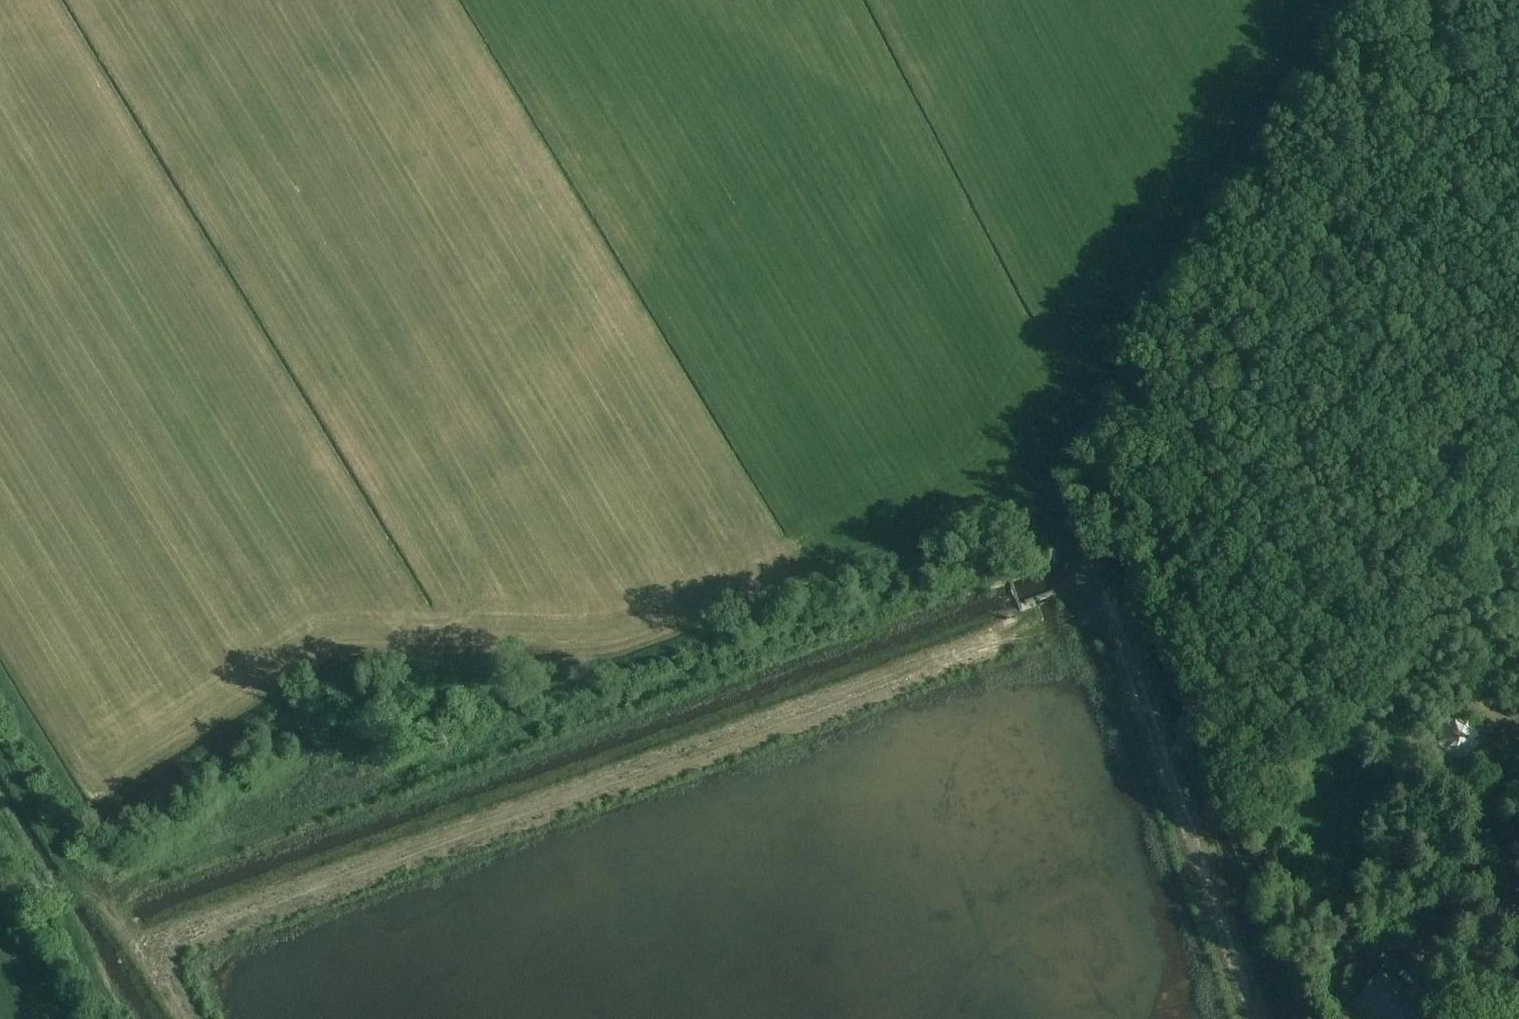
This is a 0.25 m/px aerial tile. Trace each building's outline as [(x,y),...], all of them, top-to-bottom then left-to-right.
[(1425,1011),(1381,974),(1354,1007),(1368,1018),(1418,1018),(1425,1011)]
